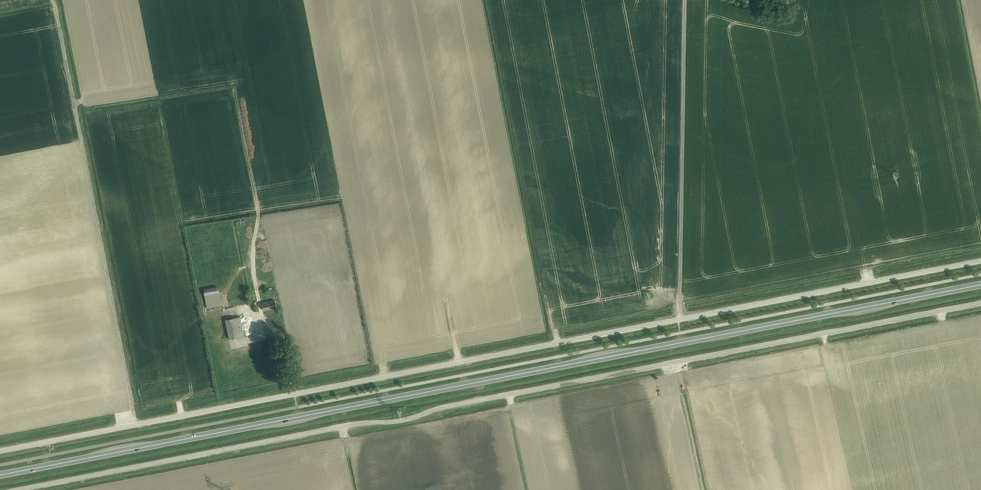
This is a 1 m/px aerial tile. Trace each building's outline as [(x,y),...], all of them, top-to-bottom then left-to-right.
[(204,289),(205,295),(207,304),(220,301),(218,292),(217,287),(204,289)] [(262,303),(264,310),(277,308),(275,300),(262,303)] [(240,317),(230,319),(226,320),(230,339),(244,336),(240,317)]
